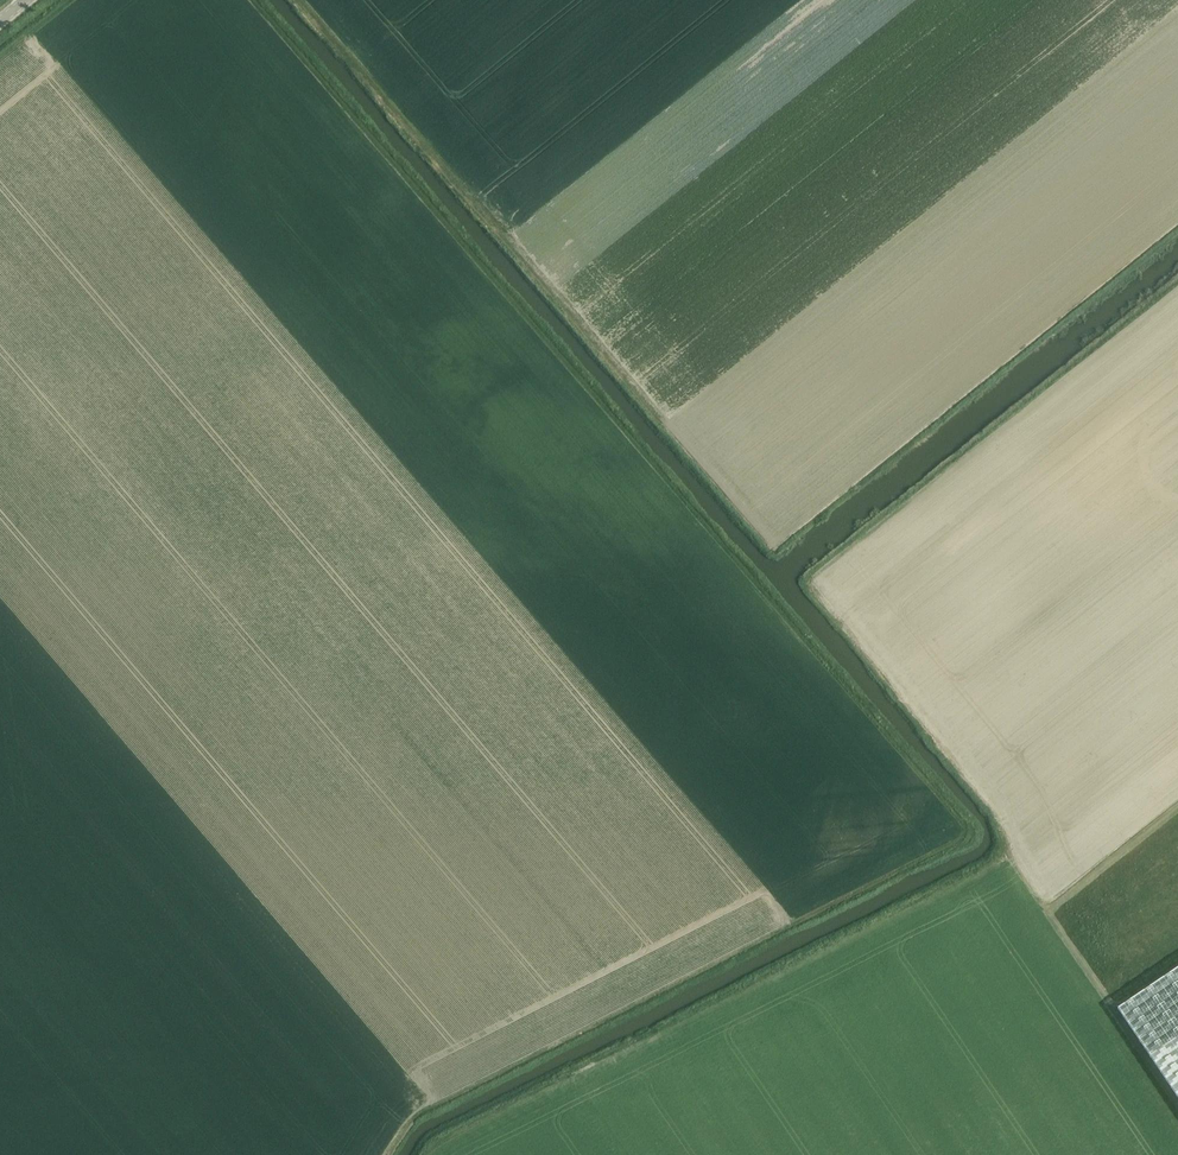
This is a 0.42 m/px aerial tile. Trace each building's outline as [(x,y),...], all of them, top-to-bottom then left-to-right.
[(1118,1009),(1177,1098),(1177,968),(1118,1009)]
